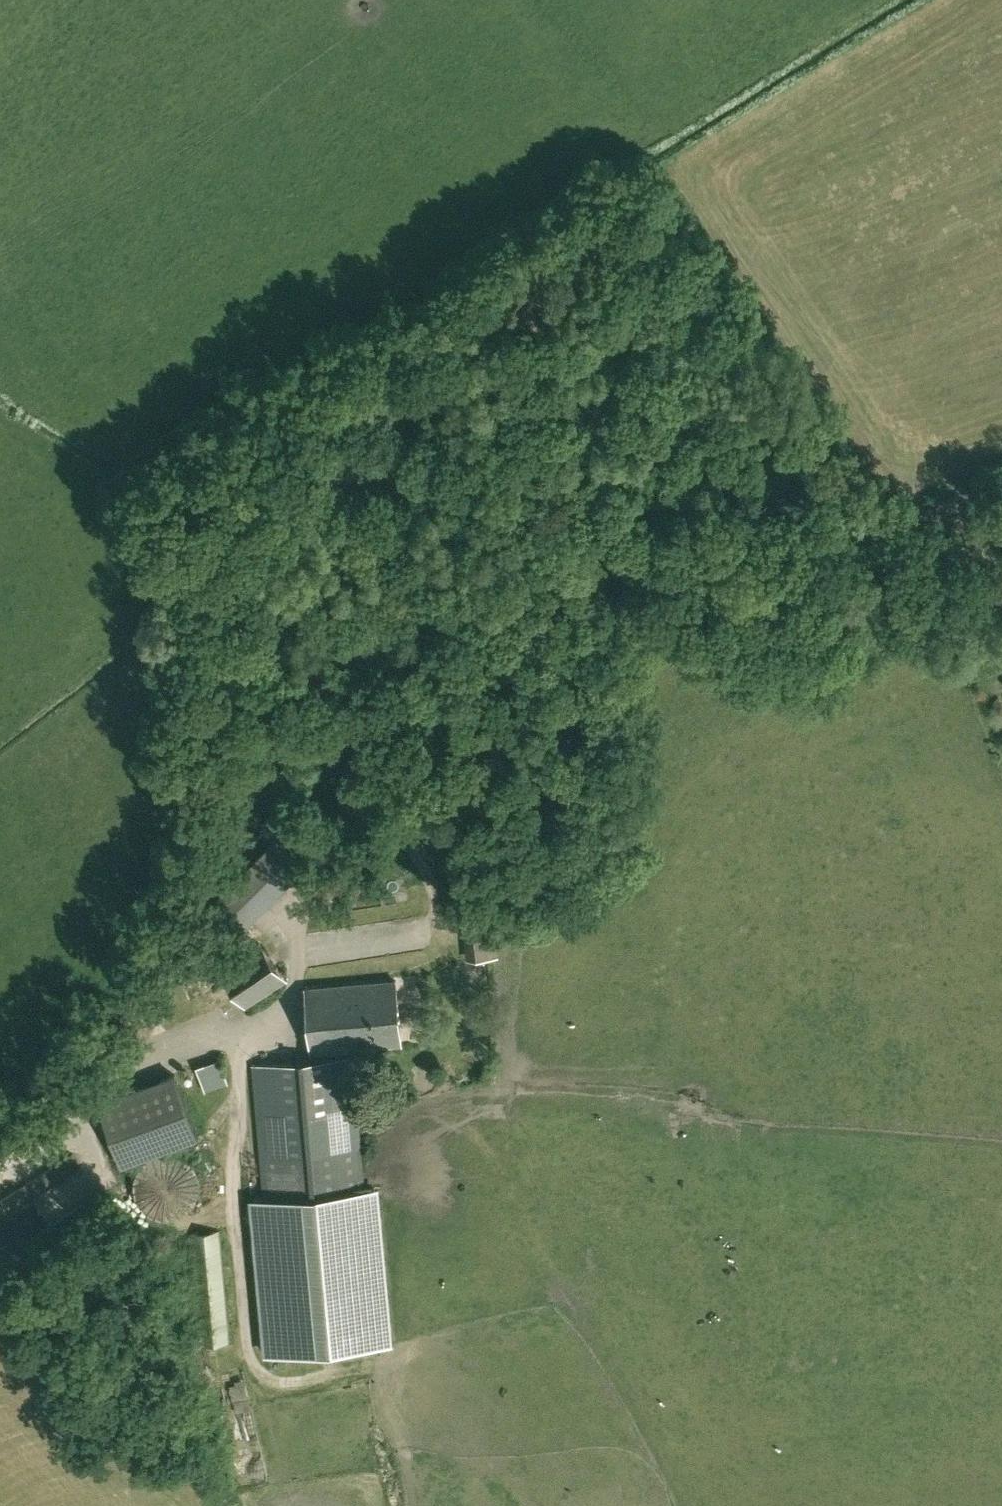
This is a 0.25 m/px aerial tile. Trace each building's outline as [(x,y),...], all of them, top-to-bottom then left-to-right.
[(208,905),(237,938),(308,865),(278,834),(208,905)] [(495,950),(494,924),(468,925),(470,951),(495,950)] [(260,942),(219,969),(245,1008),(286,981),(260,942)] [(396,981),(306,989),(311,1052),(401,1044),(396,981)] [(385,1187),(365,1189),(354,1056),(254,1064),(265,1198),(253,1199),(266,1358),(398,1346),(385,1187)] [(219,1058),(195,1066),(204,1092),(228,1084),(219,1058)] [(199,1137),(176,1076),(100,1106),(123,1167),(199,1137)] [(176,1154),(167,1154),(159,1155),(151,1159),(144,1164),(139,1171),(136,1179),(135,1188),(137,1197),(141,1204),(146,1211),(153,1216),(161,1219),(170,1220),(178,1218),(186,1215),(193,1209),(198,1202),(201,1194),(202,1185),(200,1177),(197,1169),(191,1162),(184,1157),(176,1154)] [(230,1311),(201,1312),(203,1335),(231,1334),(230,1311)]
